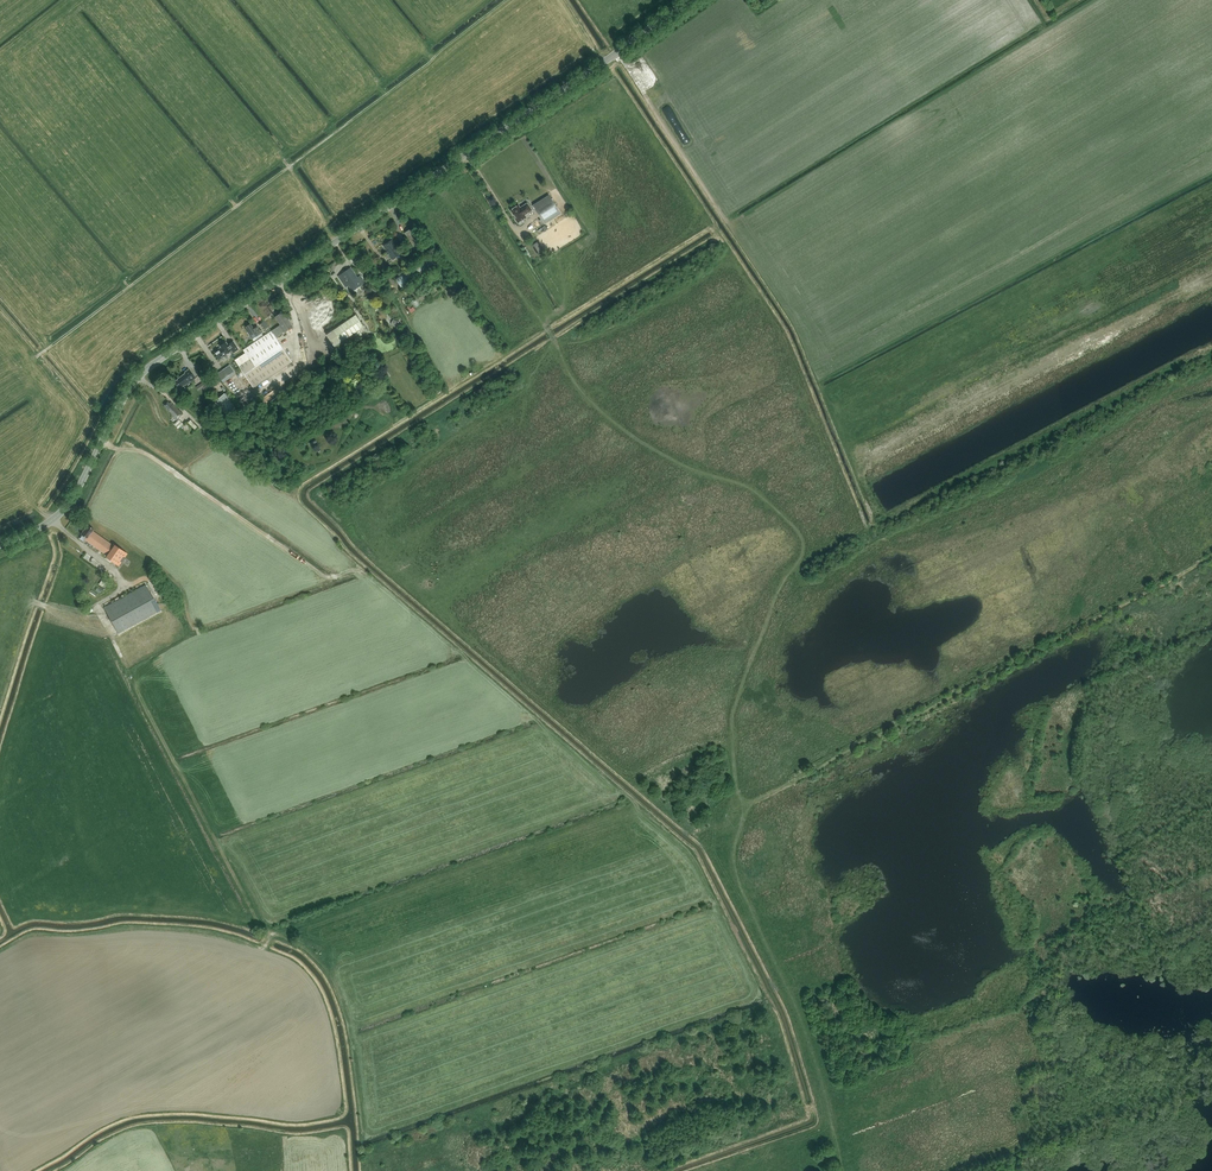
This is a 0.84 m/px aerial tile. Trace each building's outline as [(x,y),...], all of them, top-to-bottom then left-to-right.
[(549,195),(534,204),(545,223),(561,213),(549,195)] [(515,218),(518,223),(527,217),(525,215),(532,210),(528,203),(522,206),(523,206),(521,208),(519,205),(511,210),(516,218),(515,218)] [(405,233),(416,250),(426,243),(415,226),(405,233)] [(389,254),(392,259),(401,253),(393,242),(391,243),(390,241),(385,244),(387,246),(385,247),(389,254)] [(538,246),(534,249),(538,255),(544,251),(538,241),(536,243),(538,246)] [(364,282),(360,276),(357,279),(350,268),(339,276),(346,286),(349,285),(353,290),(364,282)] [(243,350),(246,353),(235,360),(254,388),(292,362),(276,337),(285,331),(293,326),(283,312),(275,317),(281,325),(272,331),(243,350)] [(362,335),(360,331),(365,328),(355,313),(326,333),(336,348),(356,334),(358,337),(362,335)] [(259,324),(264,331),(268,329),(263,322),(259,324)] [(246,329),(248,332),(249,334),(250,334),(253,339),(262,333),(258,326),(255,328),(254,326),(253,327),(251,324),(246,327),(247,328),(246,329)] [(239,349),(234,341),(228,345),(226,342),(220,346),(222,348),(215,352),(219,358),(231,350),(233,353),(239,349)] [(230,365),(218,373),(224,382),(236,373),(230,365)] [(380,370),(386,379),(390,376),(384,367),(380,370)] [(187,389),(184,385),(191,380),(192,381),(196,378),(189,369),(185,372),(186,373),(174,381),(183,392),(187,389)] [(196,386),(198,391),(210,383),(207,379),(196,386)] [(225,393),(215,401),(227,415),(236,407),(225,393)] [(183,414),(179,410),(171,402),(170,403),(168,401),(164,405),(168,409),(172,413),(171,414),(177,420),(183,414)] [(184,424),(179,419),(175,424),(179,428),(184,424)] [(195,428),(198,426),(192,419),(189,421),(195,428)] [(216,432),(203,421),(200,424),(220,442),(223,438),(216,432)] [(213,440),(208,433),(202,438),(204,441),(199,445),(202,448),(213,440)] [(84,539),(90,543),(88,545),(91,547),(92,545),(107,555),(106,556),(123,569),(132,557),(114,545),(114,546),(92,530),(94,529),(87,524),(81,534),(86,537),(84,539)] [(146,585),(104,608),(118,633),(160,610),(146,585)]
